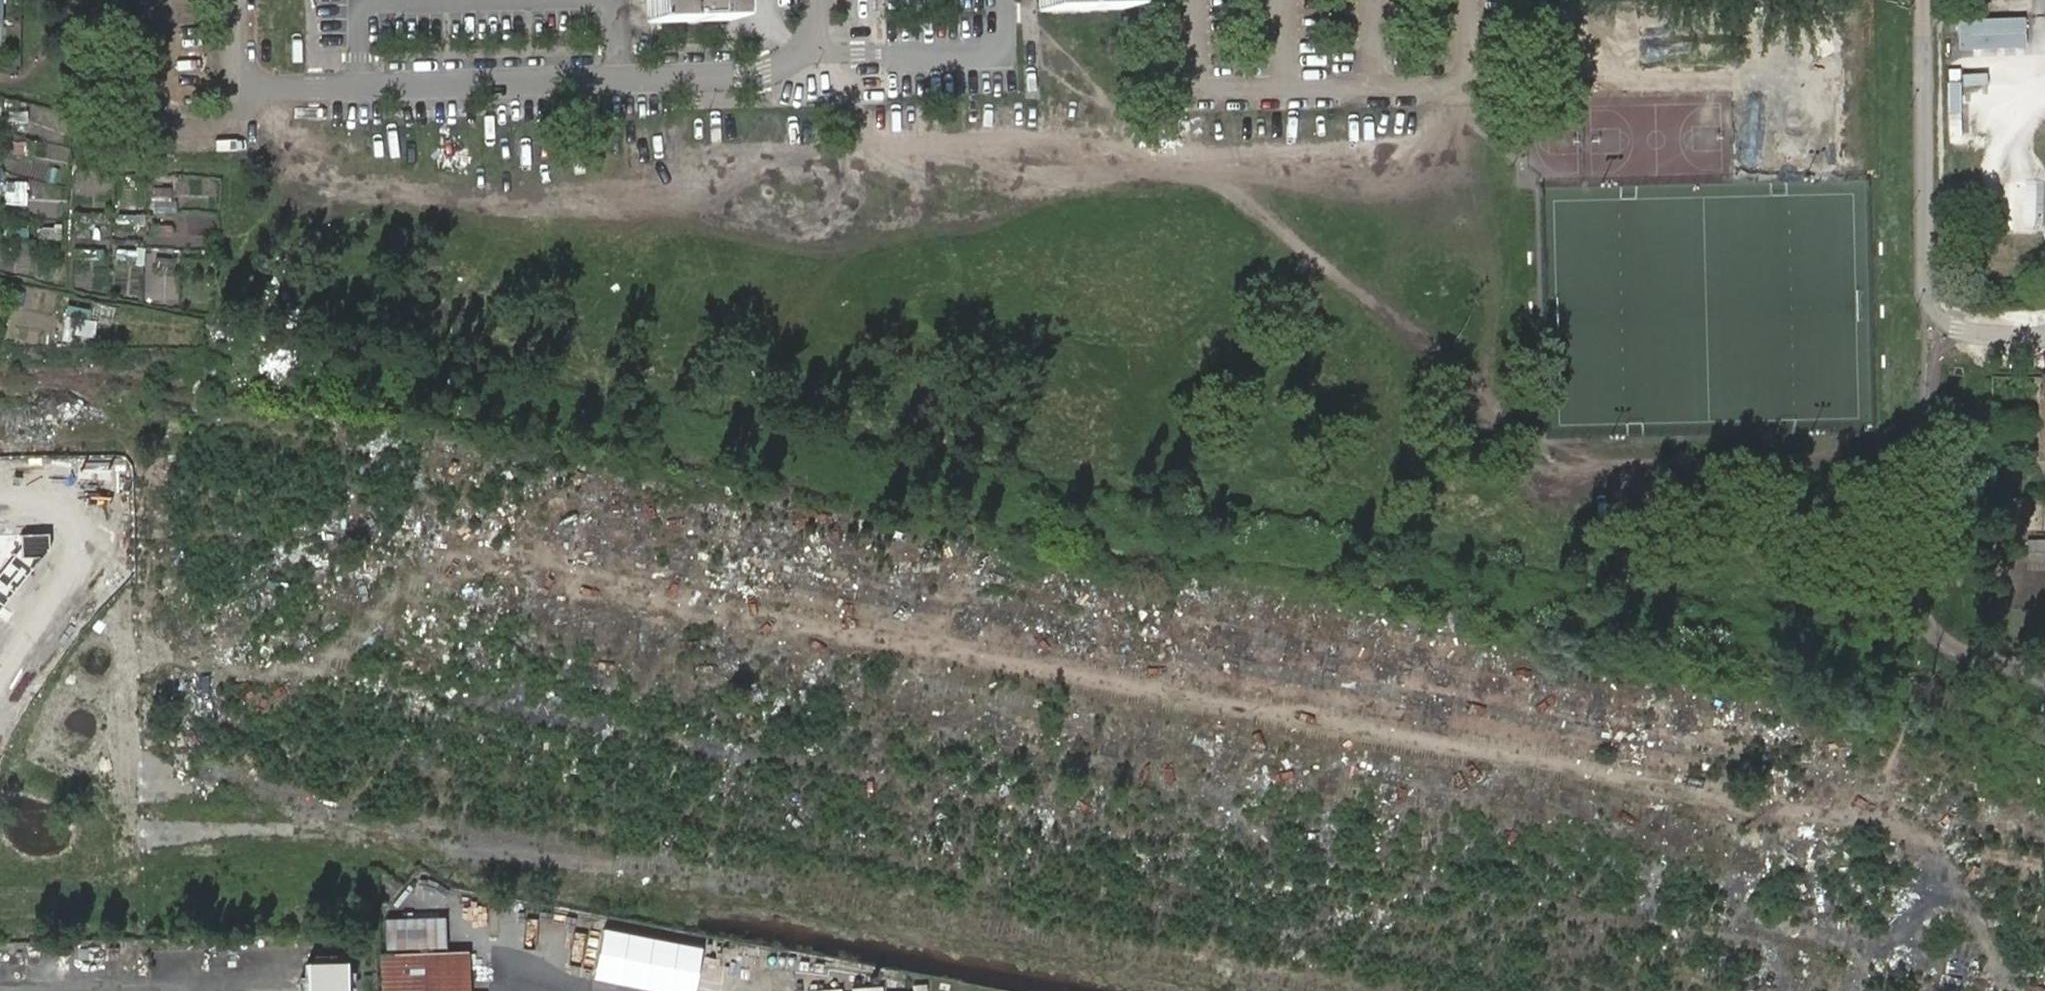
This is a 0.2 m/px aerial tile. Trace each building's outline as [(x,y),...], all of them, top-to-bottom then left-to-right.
[(8,23),(8,0),(0,0),(0,23),(8,23)] [(727,20),(727,0),(651,0),(652,22),(660,22),(720,20),(727,20)] [(1042,11),(1049,11),(1111,9),(1118,9),(1118,0),(1042,0),(1042,11)] [(1956,51),(2025,52),(2025,20),(1957,19),(1956,51)] [(61,240),(61,225),(41,225),(41,240),(61,240)] [(93,339),(97,323),(77,319),(74,336),(93,339)] [(49,552),(49,535),(0,536),(0,611),(49,552)] [(383,990),(468,990),(466,951),(381,955),(383,990)]
